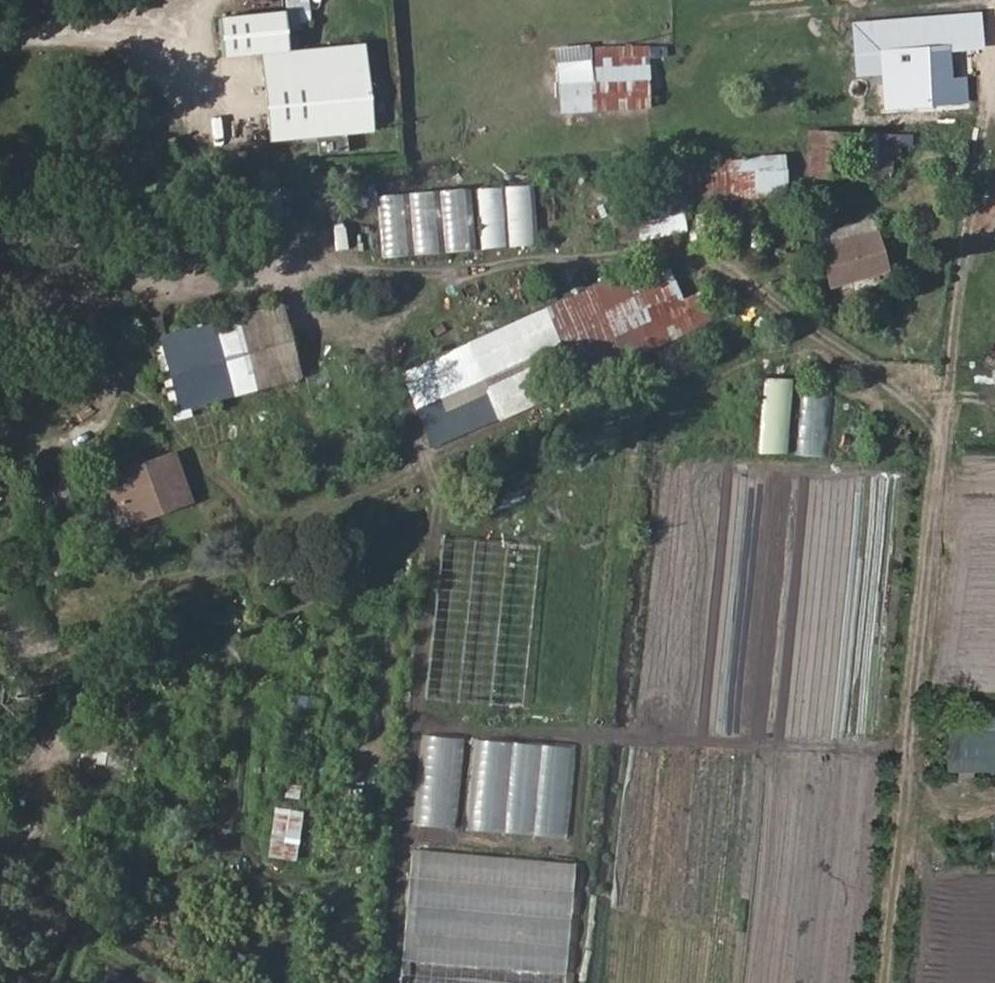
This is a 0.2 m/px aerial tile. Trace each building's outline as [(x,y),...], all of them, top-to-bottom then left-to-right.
[(239,15),(242,53),(274,51),(275,70),(345,66),(376,65),(375,46),(307,50),(305,11),(239,15)] [(852,41),(853,69),(854,75),(878,75),(880,91),(888,92),(888,101),(962,98),(961,75),(947,75),(946,48),(970,45),(968,15),(904,20),(904,26),(879,27),(879,30),(852,32),(852,41)] [(591,47),(591,65),(645,64),(644,45),(591,47)] [(345,66),(350,131),(379,129),(376,65),(345,66)] [(279,135),(350,131),(345,66),(275,70),(279,135)] [(782,151),(780,173),(808,173),(873,174),(875,152),(891,152),(896,152),(897,145),(904,145),(904,136),(877,135),(875,132),(807,131),(805,151),(782,151)] [(890,175),(891,152),(875,152),(873,174),(890,175)] [(677,201),(681,202),(727,198),(726,190),(742,188),(740,153),(724,154),(724,158),(673,163),(673,167),(677,201)] [(681,229),(681,202),(677,201),(673,167),(661,169),(666,215),(649,217),(651,235),(681,229)] [(780,173),(779,191),(807,191),(808,173),(780,173)] [(480,248),(533,243),(527,182),(474,187),(480,248)] [(468,185),(374,194),(380,257),(474,248),(468,185)] [(807,191),(779,191),(777,209),(805,210),(807,191)] [(825,240),(834,275),(891,262),(881,225),(825,240)] [(692,323),(712,314),(703,294),(700,288),(680,296),(662,257),(546,309),(570,365),(668,325),(671,328),(691,321),(692,323)] [(703,294),(712,314),(722,335),(756,320),(739,279),(703,294)] [(156,333),(173,409),(298,380),(280,304),(156,333)] [(791,454),(827,457),(831,382),(796,380),(791,454)] [(155,494),(193,479),(182,446),(105,473),(116,505),(129,502),(134,518),(160,508),(155,494)] [(199,495),(193,479),(155,494),(160,508),(199,495)] [(496,507),(483,692),(514,694),(527,510),(496,507)] [(431,670),(465,673),(474,540),(440,538),(431,670)] [(938,720),(939,709),(925,707),(924,719),(938,720)] [(994,754),(994,709),(939,709),(938,720),(937,724),(948,725),(947,753),(994,754)] [(414,826),(456,829),(462,737),(420,734),(414,826)] [(947,753),(947,764),(994,766),(994,754),(947,753)] [(295,860),(300,808),(272,805),(267,857),(295,860)] [(573,862),(407,848),(395,982),(563,982),(573,862)]
